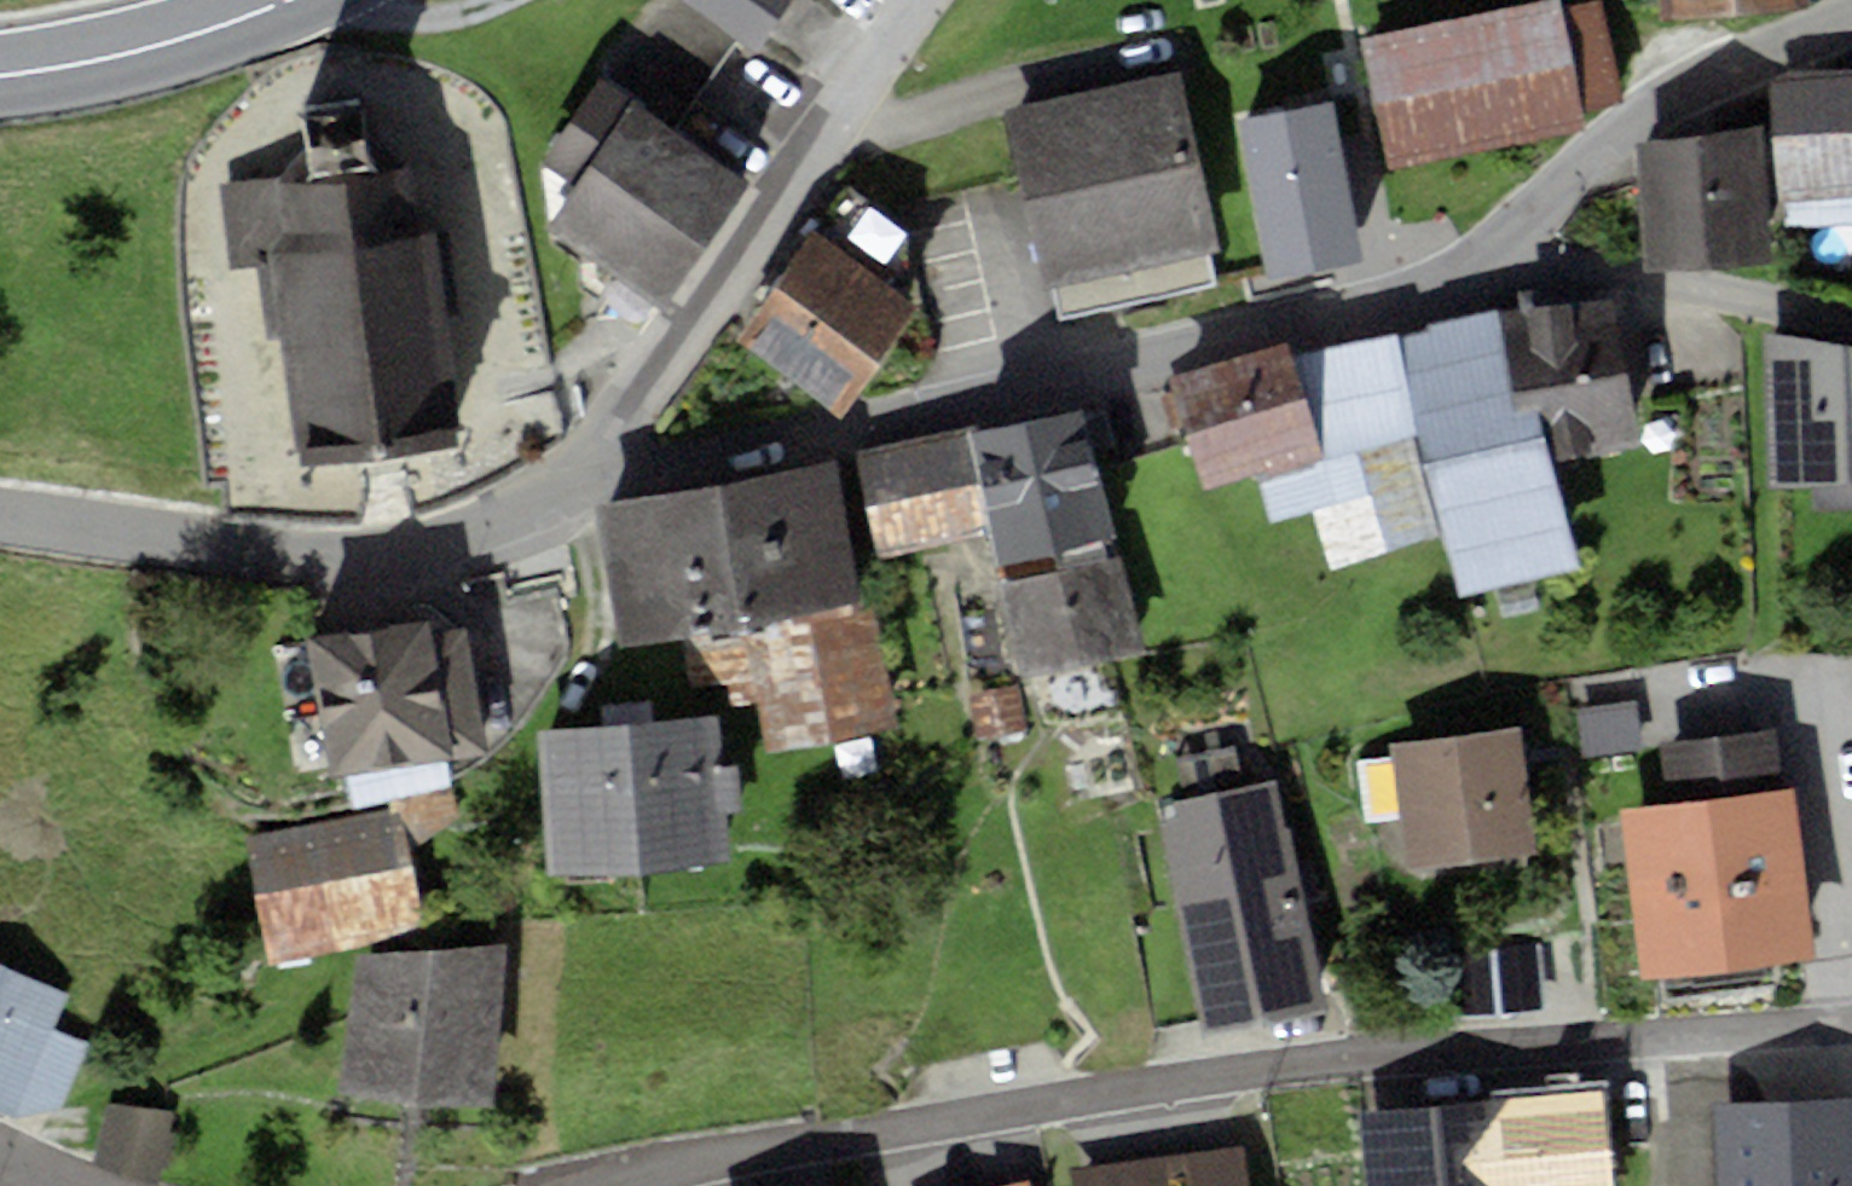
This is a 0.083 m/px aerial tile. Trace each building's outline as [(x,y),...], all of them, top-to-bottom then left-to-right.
[(681,125),(741,41),(684,0),(647,0),(597,69),(602,69),(681,125)] [(1363,37),(1390,170),(1588,130),(1584,110),(1623,102),(1602,0),(1599,0),(1561,8),(1560,0),(1546,0),(1363,37)] [(1663,22),(1807,10),(1806,0),(1661,0),(1663,22)] [(1771,82),(1777,206),(1787,206),(1851,202),(1851,66),(1792,69),(1771,82)] [(681,125),(602,69),(533,164),(574,193),(550,226),(664,309),(758,181),(681,125)] [(1179,72),(1004,110),(1043,289),(1054,287),(1061,317),(1212,285),(1205,254),(1218,251),(1179,72)] [(419,216),(410,167),(375,142),(368,99),(302,109),(309,153),(285,190),(230,197),(238,263),(264,260),(274,341),(292,339),(307,458),(459,438),(443,313),(460,311),(450,231),(440,232),(419,216)] [(1334,101),(1237,121),(1270,280),(1366,261),(1334,101)] [(1763,125),(1639,145),(1647,269),(1771,263),(1763,125)] [(849,186),(737,339),(843,415),(922,307),(904,294),(902,224),(849,186)] [(1787,206),(1788,229),(1851,226),(1851,202),(1787,206)] [(1522,306),(1497,309),(1520,412),(1540,408),(1553,460),(1642,442),(1612,295),(1578,299),(1576,287),(1518,293),(1522,306)] [(1497,309),(1399,332),(1420,443),(1460,598),(1581,568),(1553,460),(1540,408),(1520,412),(1497,309)] [(1764,331),(1769,489),(1851,485),(1851,343),(1764,331)] [(1420,443),(1399,332),(1291,355),(1330,453),(1257,475),(1271,523),(1313,512),(1378,495),(1368,453),(1409,445),(1420,443)] [(1287,341),(1168,378),(1206,492),(1257,475),(1330,453),(1291,355),(1287,341)] [(1085,404),(968,429),(991,537),(996,562),(1114,537),(1085,404)] [(968,429),(855,454),(878,561),(991,537),(968,429)] [(1378,495),(1313,512),(1333,569),(1431,538),(1409,445),(1368,453),(1378,495)] [(838,461),(597,503),(622,645),(683,634),(863,603),(838,461)] [(1114,537),(996,562),(1021,679),(1145,652),(1114,537)] [(863,603),(683,634),(693,690),(725,685),(729,707),(760,701),(769,751),(899,727),(876,600),(863,603)] [(432,618),(309,638),(331,775),(344,773),(355,808),(448,787),(447,756),(491,750),(471,626),(434,632),(432,618)] [(1016,687),(969,696),(978,741),(1025,731),(1016,687)] [(1643,749),(1636,701),(1577,710),(1584,758),(1643,749)] [(719,715),(539,732),(552,877),(730,860),(726,813),(743,811),(738,765),(724,766),(719,715)] [(1521,727),(1392,745),(1409,871),(1538,854),(1521,727)] [(1668,801),(1617,807),(1641,982),(1817,959),(1795,788),(1784,789),(1776,728),(1660,744),(1668,801)] [(1179,818),(1158,822),(1206,1037),(1329,1009),(1277,779),(1176,802),(1179,818)] [(392,811),(247,838),(270,961),(424,929),(402,847),(463,815),(456,790),(391,805),(392,811)] [(508,945),(357,957),(340,1097),(495,1106),(508,945)] [(1543,1009),(1538,946),(1445,954),(1450,1017),(1543,1009)] [(0,962),(0,1114),(17,1122),(62,1111),(93,1043),(57,1027),(72,994),(0,962)] [(1360,1113),(1368,1185),(1616,1185),(1605,1088),(1360,1113)] [(1713,1101),(1718,1185),(1851,1185),(1851,1092),(1713,1101)] [(173,1112),(109,1105),(91,1163),(156,1183),(162,1162),(166,1163),(173,1138),(168,1136),(173,1112)] [(1069,1171),(1072,1185),(1248,1185),(1242,1146),(1069,1171)]
